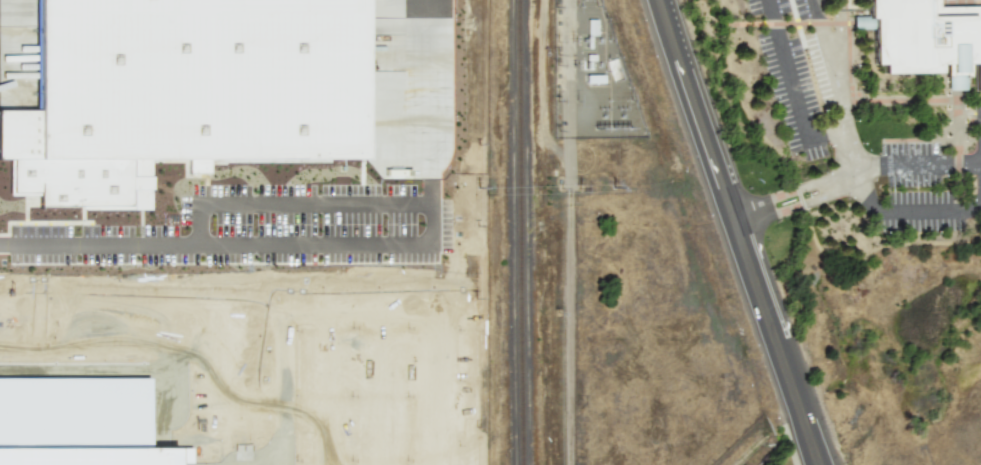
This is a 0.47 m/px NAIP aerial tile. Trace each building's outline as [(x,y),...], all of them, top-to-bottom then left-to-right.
[(10,170),(0,170),(0,121),(39,121),(38,0),(366,0),(367,173),(151,174),(151,197),(129,198),(129,214),(40,215),(40,204),(10,205),(10,170)] [(941,9),(980,8),(980,91),(978,91),(978,65),(971,65),(971,78),(959,78),(950,78),(949,65),(942,65),(942,74),(887,75),(887,66),(878,66),(878,23),(878,20),(872,20),(872,11),(872,0),(941,0),(941,9)] [(174,461),(174,464),(0,464),(0,374),(149,374),(149,439),(175,439),(175,445),(190,445),(190,461),(174,461)]
